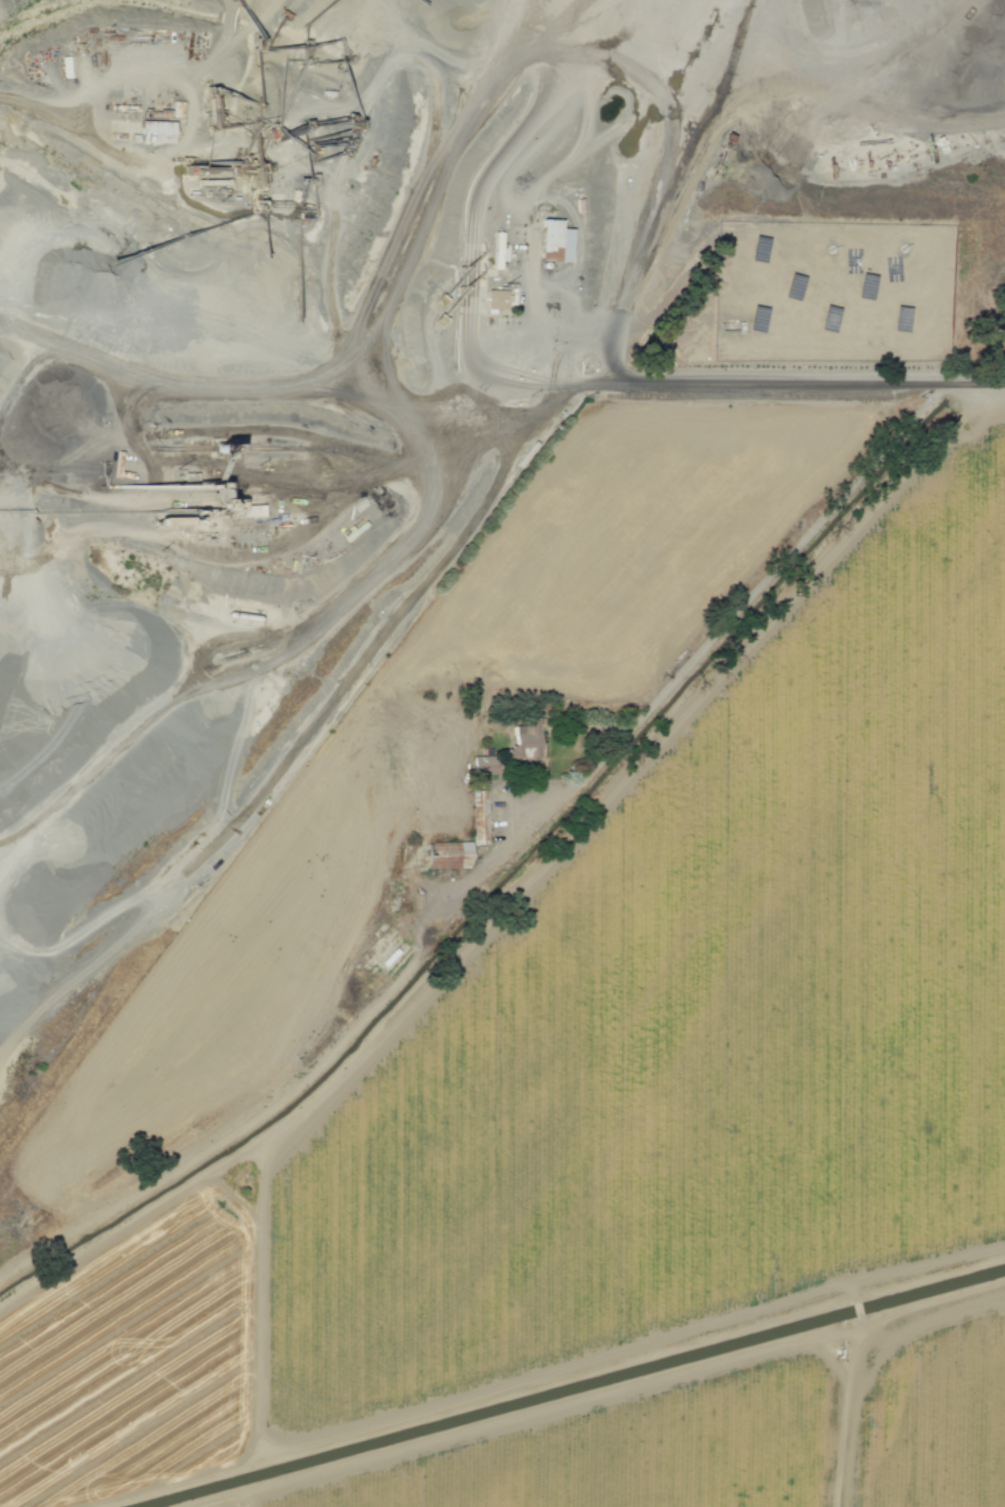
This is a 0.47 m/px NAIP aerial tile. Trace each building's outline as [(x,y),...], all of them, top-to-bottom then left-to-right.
[(61,58),(62,79),(70,79),(69,57),(61,58)] [(174,145),(175,123),(140,122),(140,143),(174,145)] [(570,263),(572,231),(561,230),(562,221),(541,220),(540,262),(570,263)] [(487,309),(508,310),(509,291),(488,291),(487,309)] [(540,718),(530,718),(530,726),(515,727),(515,749),(507,749),(507,758),(540,757),(540,718)] [(474,775),(496,775),(496,756),(474,757),(474,775)] [(473,791),(474,845),(488,845),(488,791),(473,791)] [(472,844),(428,843),(428,869),(471,870),(472,844)]
